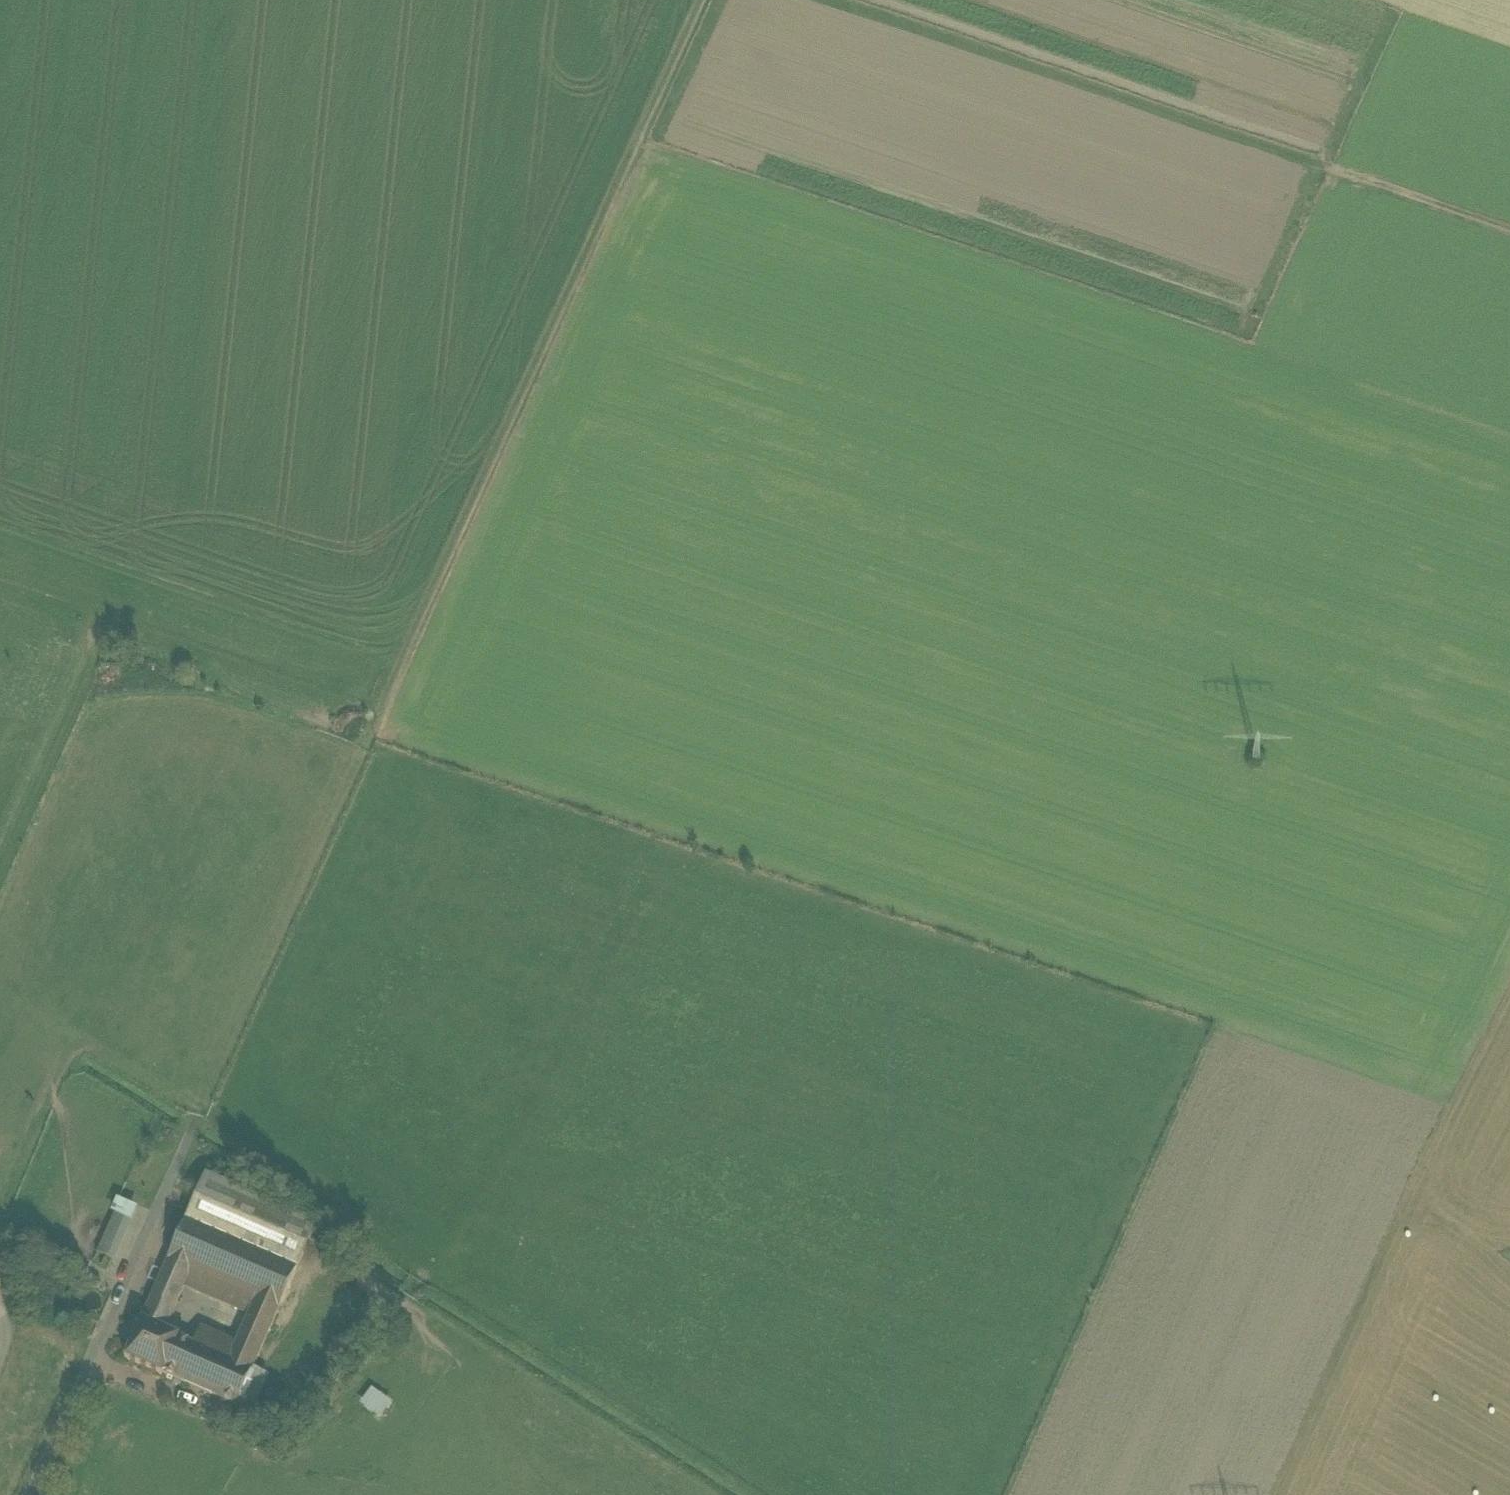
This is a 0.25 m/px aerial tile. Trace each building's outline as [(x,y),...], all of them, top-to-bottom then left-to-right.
[(316,1225),(205,1177),(185,1221),(297,1270),(316,1225)] [(120,1198),(98,1252),(111,1257),(126,1218),(135,1221),(141,1206),(120,1198)] [(297,1270),(185,1221),(168,1261),(191,1271),(184,1289),(248,1317),(255,1300),(279,1310),(297,1270)] [(168,1261),(149,1305),(172,1315),(184,1289),(191,1271),(168,1261)] [(207,1332),(201,1344),(196,1342),(194,1345),(179,1339),(163,1374),(237,1407),(279,1310),(255,1300),(248,1317),(236,1345),(207,1332)] [(179,1338),(142,1321),(125,1359),(162,1375),(163,1374),(179,1339),(179,1338)] [(382,1418),(394,1402),(374,1387),(362,1403),(382,1418)]
